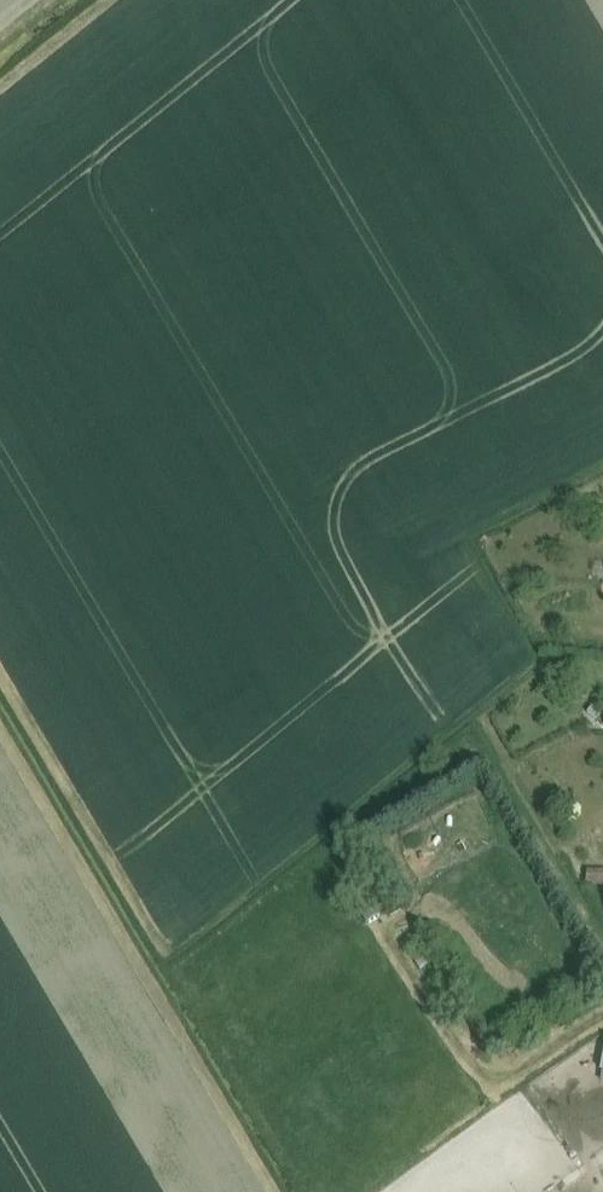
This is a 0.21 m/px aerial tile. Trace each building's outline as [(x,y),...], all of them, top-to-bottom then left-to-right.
[(586,869),(585,883),(602,884),(602,870),(586,869)] [(381,916),(360,882),(347,890),(367,925),(381,916)]
